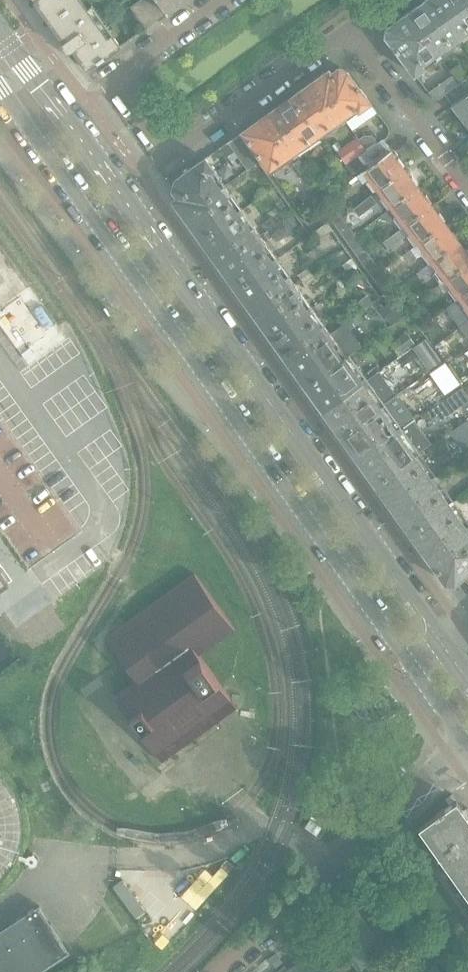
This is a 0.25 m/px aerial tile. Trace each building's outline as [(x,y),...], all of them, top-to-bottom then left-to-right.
[(49,21),(78,0),(34,0),(49,21)] [(95,19),(81,0),(78,0),(49,21),(63,41),(61,43),(67,52),(72,48),(86,67),(98,61),(120,46),(113,35),(108,38),(95,19)] [(140,0),(137,0),(130,5),(146,27),(155,21),(140,0)] [(184,0),(140,0),(155,21),(184,0)] [(437,0),(426,0),(390,25),(391,26),(390,26),(390,27),(387,29),(386,36),(388,38),(388,39),(389,39),(388,40),(415,75),(426,66),(423,61),(431,55),(445,74),(454,68),(447,58),(450,56),(443,47),(462,34),(437,0)] [(462,34),(467,29),(467,0),(437,0),(462,34)] [(370,102),(347,71),(339,67),(331,72),(329,69),(291,96),(319,135),(359,106),(361,109),(370,102)] [(446,94),(459,86),(451,76),(429,91),(433,98),(439,99),(446,94)] [(467,93),(467,83),(466,80),(460,84),(459,86),(446,94),(453,104),(467,93)] [(467,119),(467,93),(453,104),(452,104),(457,111),(456,112),(462,120),(464,119),(465,121),(467,119)] [(319,135),(291,96),(242,131),(270,170),(319,135)] [(257,161),(238,134),(226,143),(246,170),(257,161)] [(365,149),(376,141),(372,136),(364,135),(358,139),(365,149)] [(372,165),(390,150),(383,140),(364,154),(372,165)] [(376,189),(404,169),(403,167),(404,166),(398,159),(397,160),(390,150),(372,165),(363,172),(376,189)] [(352,174),(365,165),(358,155),(345,165),(352,174)] [(221,187),(210,172),(214,170),(205,158),(180,175),(181,177),(175,181),(173,189),(178,197),(173,200),(175,203),(201,240),(239,213),(228,196),(231,194),(224,185),(221,187)] [(307,169),(299,159),(293,163),(301,174),(307,169)] [(390,207),(418,187),(417,185),(418,184),(412,177),(411,178),(404,169),(376,189),(390,207)] [(234,187),(245,179),(241,173),(230,181),(234,187)] [(338,188),(331,178),(319,186),(326,196),(338,188)] [(404,226),(431,205),(430,203),(431,202),(426,195),(425,196),(418,187),(390,207),(390,208),(382,214),(388,223),(397,216),(404,226)] [(349,210),(339,197),(332,202),(342,216),(349,210)] [(362,202),(353,209),(358,216),(367,209),(365,206),(362,202)] [(418,244),(445,223),(444,221),(445,220),(439,213),(438,214),(431,205),(404,226),(418,244)] [(332,221),(341,215),(337,210),(329,217),(332,221)] [(266,243),(259,234),(253,225),(250,227),(239,213),(201,240),(236,288),(274,260),(263,246),(266,243)] [(336,226),(344,220),(341,216),(341,215),(332,221),(336,226)] [(266,231),(277,223),(272,216),(261,224),(266,231)] [(339,231),(348,225),(344,220),(336,226),(339,231)] [(317,241),(332,230),(327,223),(311,234),(317,241)] [(431,262),(459,241),(458,240),(459,239),(453,231),(452,232),(445,223),(418,244),(431,262)] [(310,235),(303,225),(296,230),(303,240),(310,235)] [(342,236),(351,229),(348,225),(339,231),(342,236)] [(354,234),(354,233),(351,229),(342,236),(346,240),(354,234)] [(374,243),(364,230),(356,235),(366,249),(374,243)] [(388,249),(403,238),(397,231),(383,242),(388,249)] [(349,245),(358,239),(354,234),(346,240),(349,245)] [(353,250),(361,244),(358,239),(349,245),(353,250)] [(467,263),(467,251),(467,249),(465,250),(459,241),(431,262),(445,280),(467,263)] [(356,255),(365,248),(361,244),(353,250),(356,255)] [(359,259),(368,253),(365,248),(356,255),(359,259)] [(406,260),(414,254),(410,249),(403,255),(406,260)] [(363,264),(371,258),(368,253),(359,259),(363,264)] [(366,269),(375,263),(371,258),(363,264),(366,269)] [(358,268),(351,259),(342,265),(349,274),(358,268)] [(301,292),(294,283),(287,273),(284,276),(274,260),(236,288),(270,337),(309,309),(298,294),(301,292)] [(370,274),(378,267),(375,263),(366,269),(370,274)] [(467,291),(467,263),(445,280),(459,298),(467,291)] [(373,279),(382,272),(381,272),(378,267),(370,274),(373,279)] [(420,278),(428,272),(424,267),(416,273),(420,278)] [(301,279),(311,272),(308,268),(298,274),(301,279)] [(304,283),(314,276),(311,272),(301,279),(304,283)] [(385,277),(382,272),(373,279),(376,283),(385,277)] [(380,288),(389,282),(385,277),(376,283),(380,288)] [(383,293),(392,287),(389,282),(380,288),(383,293)] [(434,296),(442,290),(438,285),(430,291),(434,296)] [(459,298),(467,310),(467,291),(459,298)] [(395,297),(380,308),(391,323),(406,312),(395,297)] [(335,340),(329,331),(323,323),(320,325),(309,309),(270,337),(306,387),(344,358),(332,342),(335,340)] [(446,334),(434,319),(422,328),(434,343),(446,334)] [(406,332),(391,343),(399,354),(414,343),(406,332)] [(417,345),(413,347),(429,370),(440,362),(425,339),(417,345)] [(393,397),(382,382),(389,377),(383,368),(381,370),(370,377),(364,381),(347,356),(344,358),(306,387),(340,435),(382,405),(393,397)] [(370,377),(381,370),(377,365),(367,373),(370,377)] [(458,386),(452,377),(442,384),(448,393),(458,386)] [(445,400),(453,412),(462,405),(464,407),(467,404),(467,396),(462,388),(445,400)] [(445,400),(431,409),(440,422),(453,412),(445,400)] [(417,454),(399,430),(382,405),(340,435),(375,484),(417,454)] [(451,503),(434,479),(417,454),(375,484),(410,532),(451,503)] [(451,503),(410,532),(446,583),(454,584),(467,570),(467,526),(451,503)] [(9,583),(0,570),(0,589),(9,583)] [(200,654),(235,629),(195,573),(149,606),(106,636),(138,681),(116,696),(132,719),(142,732),(155,751),(231,698),(222,685),(219,681),(205,662),(203,659),(200,654)] [(8,876),(22,850),(24,821),(15,793),(0,775),(0,883),(8,876)] [(456,800),(444,809),(443,808),(435,814),(435,815),(419,827),(458,882),(467,875),(467,817),(456,800)] [(322,827),(310,819),(304,827),(316,835),(322,827)] [(458,882),(467,896),(467,875),(458,882)] [(69,952),(68,950),(66,951),(49,925),(51,924),(50,922),(47,923),(38,908),(40,907),(38,905),(0,930),(0,971),(38,971),(69,952)] [(386,950),(368,926),(344,944),(355,960),(352,963),(357,970),(361,968),(386,950)] [(275,952),(267,958),(275,967),(282,961),(275,952)] [(304,957),(287,970),(284,966),(277,971),(315,971),(304,957)]
